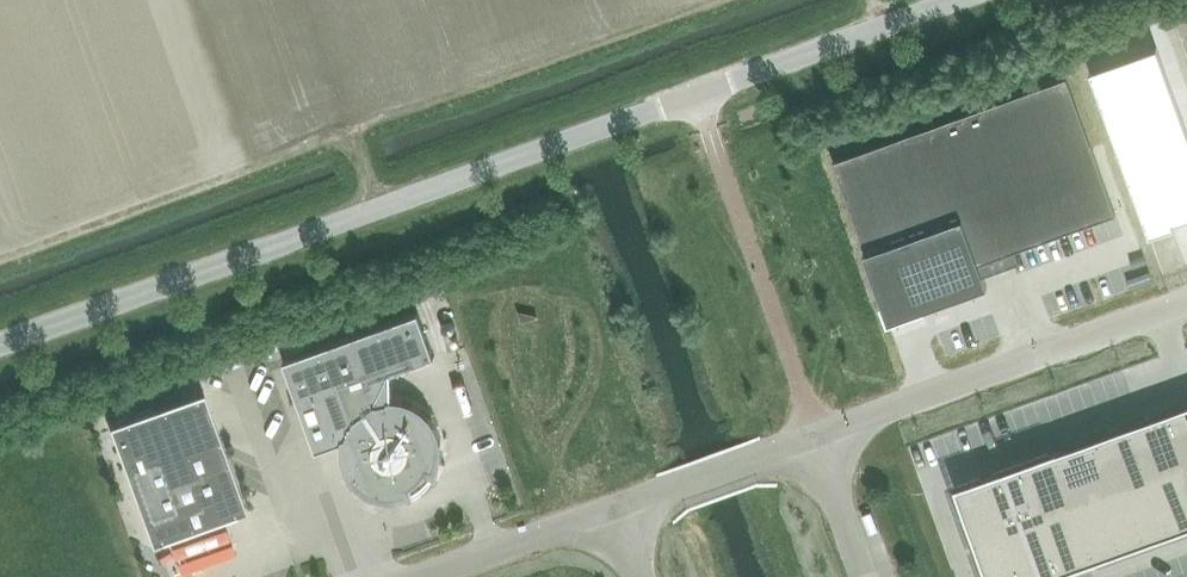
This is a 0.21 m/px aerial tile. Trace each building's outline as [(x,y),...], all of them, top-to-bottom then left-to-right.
[(1088,70),(1147,231),(1186,218),(1186,131),(1156,47),(1088,70)] [(1067,77),(833,161),(865,251),(863,252),(888,321),(987,285),(979,263),(1116,214),(1067,77)] [(418,311),(283,360),(316,450),(343,440),(351,461),(346,463),(346,465),(351,474),(358,482),(366,489),(376,493),(386,495),(396,495),(405,494),(407,493),(409,497),(415,495),(411,484),(416,481),(423,475),(426,471),(436,475),(439,470),(435,468),(436,465),(438,457),(439,447),(438,437),(434,427),(429,418),(421,410),(412,405),(402,401),(391,400),(391,372),(434,356),(418,311)] [(201,389),(107,421),(152,546),(246,513),(201,389)] [(1164,415),(1183,467),(1186,466),(1186,406),(1164,415)] [(1164,415),(1128,428),(1148,480),(1171,471),(1183,467),(1164,415)] [(1128,428),(1095,440),(1115,492),(1124,488),(1148,480),(1128,428)] [(1095,440),(1061,452),(1081,505),(1101,497),(1115,492),(1095,440)] [(1061,452),(1027,464),(1047,517),(1077,506),(1081,505),(1061,452)] [(1027,464),(993,477),(1013,529),(1044,518),(1047,517),(1027,464)] [(1171,471),(1186,514),(1186,466),(1183,467),(1171,471)] [(1148,480),(1167,532),(1186,525),(1186,514),(1171,471),(1148,480)] [(993,477),(961,488),(981,541),(1011,530),(1013,529),(993,477)] [(1148,480),(1124,488),(1144,543),(1168,534),(1167,532),(1148,480)] [(1115,492),(1101,497),(1121,551),(1144,543),(1124,488),(1115,492)] [(1081,504),(1077,506),(1098,561),(1121,553),(1121,551),(1101,497),(1081,504)] [(1047,517),(1044,518),(1065,573),(1098,561),(1077,506),(1047,517)] [(1011,530),(1028,576),(1060,576),(1065,575),(1065,573),(1044,518),(1013,529),(1011,530)] [(981,541),(994,576),(1028,576),(1011,530),(981,541)]
